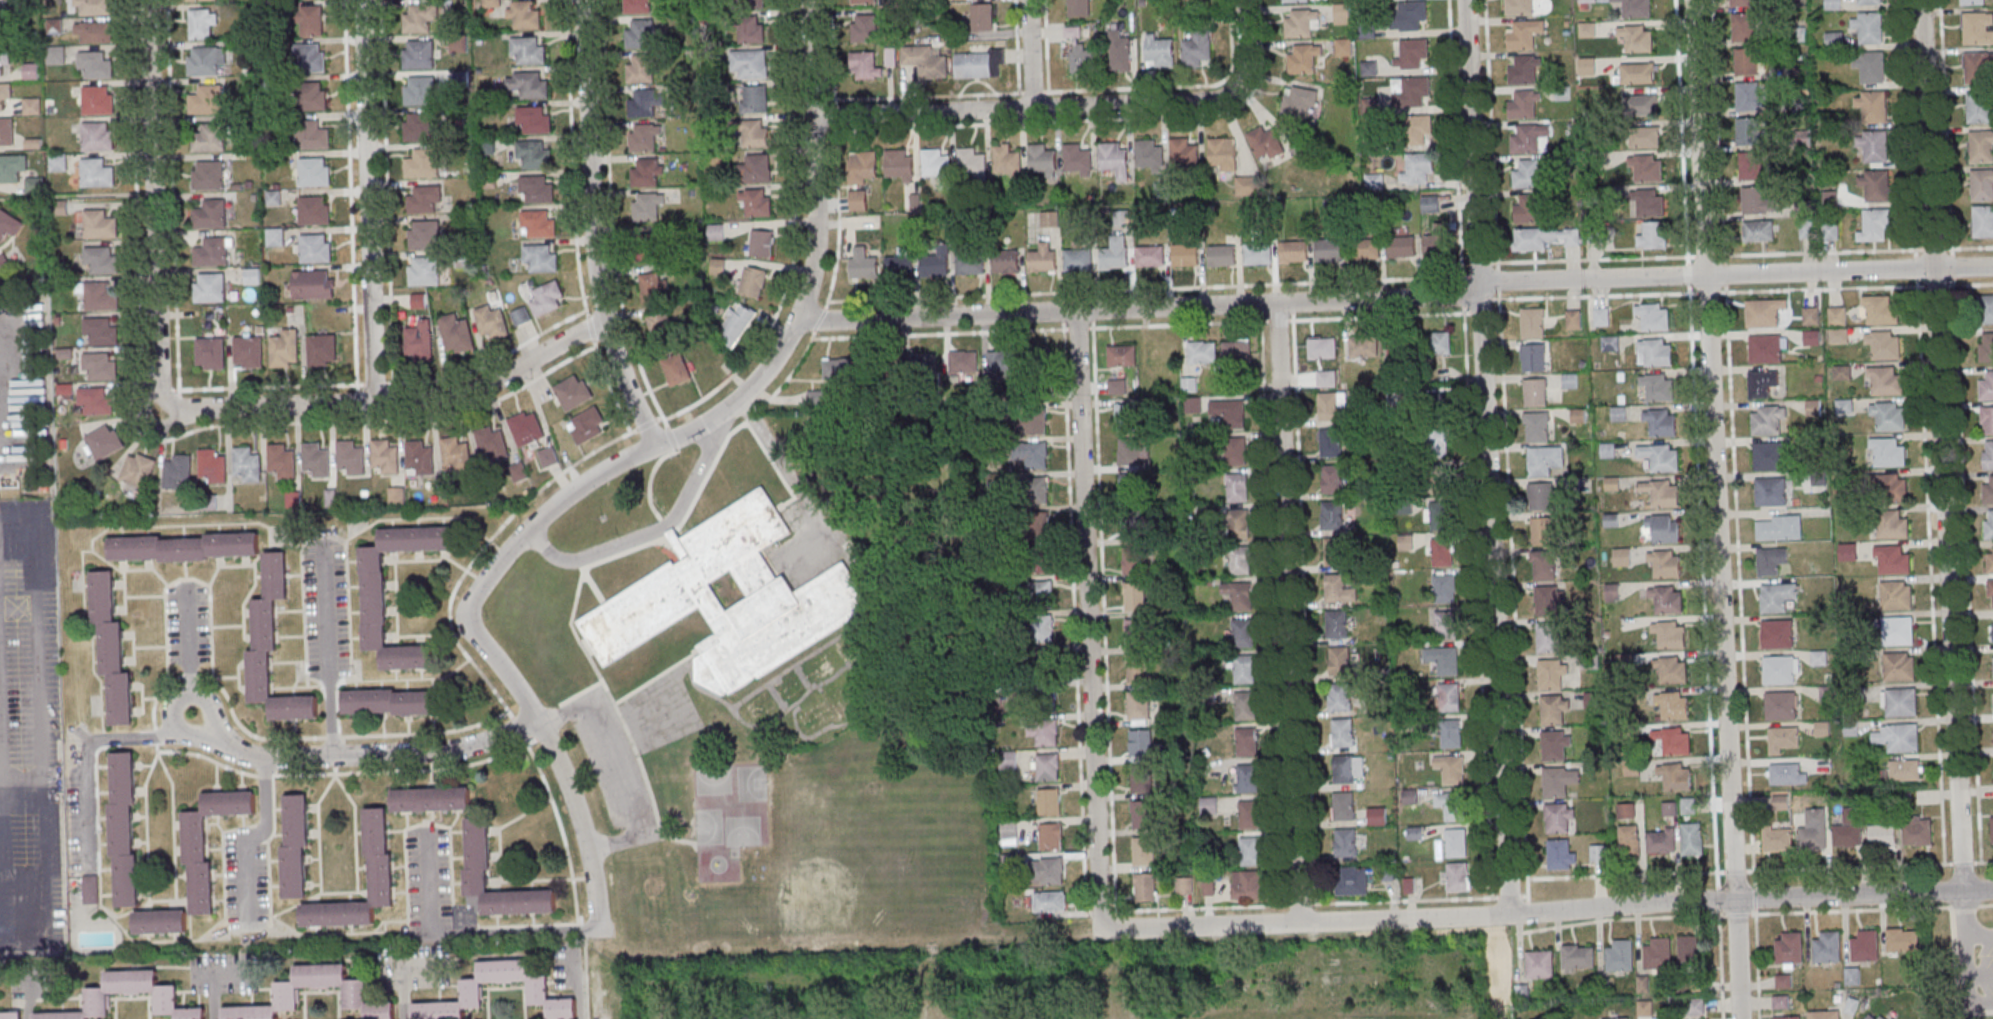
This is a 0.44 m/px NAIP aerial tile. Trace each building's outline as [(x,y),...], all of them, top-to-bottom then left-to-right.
[(112,15),(112,0),(76,0),(76,15),(112,15)] [(623,13),(650,12),(650,1),(656,0),(622,0),(623,13)] [(1067,18),(1066,0),(1088,0),(1089,17),(1067,18)] [(1393,30),(1420,30),(1420,20),(1427,20),(1427,0),(1393,0),(1393,30)] [(1622,18),(1621,0),(1648,0),(1649,17),(1622,18)] [(1826,9),(1841,9),(1841,0),(1826,0),(1826,9)] [(512,2),(532,1),(532,8),(538,8),(538,28),(513,29),(512,2)] [(407,4),(407,13),(401,13),(401,32),(429,31),(428,20),(436,19),(436,3),(407,4)] [(300,37),(323,37),(323,5),(300,5),(300,37)] [(970,6),(992,5),(993,31),(971,32),(970,6)] [(1350,24),(1350,6),(1335,6),(1335,24),(1350,24)] [(213,10),(191,10),(191,40),(213,40),(213,10)] [(1291,11),(1310,11),(1310,12),(1317,12),(1317,21),(1311,21),(1311,38),(1285,39),(1284,19),(1291,18),(1291,11)] [(1856,12),(1880,11),(1881,43),(1857,44),(1856,27),(1848,27),(1848,18),(1856,18),(1856,12)] [(1961,12),(1962,44),(1992,43),(1992,30),(1986,30),(1985,24),(1992,24),(1992,12),(1985,13),(1985,11),(1961,12)] [(736,14),(756,13),(756,23),(762,23),(763,41),(737,42),(737,26),(730,27),(729,17),(736,17),(736,14)] [(1731,14),(1752,13),(1753,40),(1732,41),(1731,14)] [(855,17),(875,16),(876,18),(882,18),(882,26),(876,26),(876,43),(851,44),(851,25),(855,25),(855,17)] [(630,19),(630,28),(624,28),(624,47),(652,46),(651,35),(658,34),(658,25),(651,25),(651,18),(630,19)] [(1508,49),(1534,49),(1534,33),(1544,33),(1544,20),(1514,20),(1514,30),(1508,30),(1508,49)] [(113,43),(113,22),(76,22),(76,43),(113,43)] [(1622,25),(1642,24),(1642,32),(1648,31),(1649,51),(1623,52),(1622,25)] [(1122,30),(1111,30),(1111,72),(1131,72),(1131,39),(1122,39),(1122,30)] [(1184,66),(1211,66),(1211,31),(1193,31),(1193,41),(1184,41),(1184,66)] [(1844,31),(1825,31),(1825,47),(1844,47),(1844,31)] [(448,34),(465,34),(465,51),(448,52),(448,34)] [(508,37),(536,36),(536,45),(542,44),(543,63),(515,64),(515,54),(509,54),(508,37)] [(1352,38),(1336,38),(1336,56),(1352,56),(1352,38)] [(1144,39),(1144,68),(1174,68),(1174,39),(1144,39)] [(1429,59),(1429,39),(1401,39),(1401,58),(1394,58),(1394,69),(1421,69),(1421,59),(1429,59)] [(408,40),(408,49),(401,49),(402,68),(432,68),(432,58),(439,58),(439,49),(431,49),(431,40),(408,40)] [(292,43),(317,43),(318,51),(323,50),(323,71),(293,72),(292,43)] [(190,47),(216,46),(217,74),(186,75),(186,56),(191,56),(190,47)] [(1294,47),(1313,46),(1313,47),(1320,47),(1320,56),(1313,56),(1314,73),(1288,75),(1287,54),(1294,54),(1294,47)] [(48,64),(65,64),(65,47),(48,47),(48,64)] [(947,56),(935,56),(935,47),(902,47),(902,66),(921,66),(921,77),(947,77),(947,56)] [(1733,48),(1755,47),(1756,74),(1734,75),(1733,48)] [(9,64),(0,64),(0,48),(9,48),(9,64)] [(763,48),(764,64),(765,64),(766,77),(738,78),(737,69),(729,69),(729,50),(763,48)] [(111,77),(110,59),(103,59),(103,50),(75,51),(76,68),(83,68),(83,78),(111,77)] [(1077,68),(1102,68),(1102,50),(1077,50),(1077,68)] [(957,76),(1004,76),(1004,51),(957,51),(957,76)] [(1857,52),(1882,51),(1883,83),(1859,84),(1858,67),(1850,67),(1850,58),(1858,58),(1857,52)] [(852,52),(852,79),(883,79),(883,68),(875,68),(875,52),(852,52)] [(1963,52),(1964,84),(1987,83),(1987,64),(1992,64),(1992,52),(1987,53),(1987,52),(1963,52)] [(631,54),(631,63),(625,63),(625,82),(653,81),(652,69),(659,69),(659,60),(652,60),(652,53),(631,54)] [(1509,65),(1509,83),(1541,83),(1541,55),(1517,55),(1517,65),(1509,65)] [(1596,75),(1596,58),(1580,58),(1580,75),(1596,75)] [(1622,63),(1622,74),(1614,74),(1614,83),(1657,83),(1657,63),(1622,63)] [(511,72),(539,71),(539,80),(546,79),(546,98),(519,99),(519,88),(503,89),(503,77),(512,77),(511,72)] [(409,77),(409,86),(403,86),(403,105),(433,104),(432,76),(409,77)] [(1431,97),(1431,78),(1394,78),(1394,107),(1424,107),(1424,97),(1431,97)] [(293,81),(319,81),(319,89),(324,88),(325,109),(294,110),(293,81)] [(1734,82),(1756,81),(1757,108),(1735,109),(1734,82)] [(1,110),(0,110),(0,82),(9,82),(10,98),(1,98),(1,110)] [(197,85),(219,84),(220,112),(187,113),(186,96),(198,96),(197,85)] [(80,86),(106,85),(106,94),(111,93),(112,113),(81,114),(80,86)] [(768,114),(768,87),(742,87),(742,114),(768,114)] [(632,88),(633,97),(626,98),(627,117),(654,116),(653,104),(660,104),(660,95),(653,95),(653,88),(632,88)] [(1315,88),(1283,90),(1286,117),(1317,115),(1315,88)] [(1540,90),(1516,90),(1516,99),(1509,99),(1509,118),(1540,118),(1540,90)] [(1859,91),(1883,90),(1884,122),(1860,123),(1860,106),(1852,106),(1851,97),(1859,97),(1859,91)] [(1965,91),(1966,123),(1989,122),(1989,103),(1992,103),(1992,91),(1989,92),(1989,91),(1965,91)] [(1659,115),(1659,93),(1629,93),(1629,115),(1659,115)] [(25,114),(40,114),(40,99),(25,99),(25,114)] [(514,106),(542,106),(542,113),(548,113),(548,133),(523,133),(523,123),(515,123),(514,106)] [(408,113),(409,122),(402,122),(403,141),(433,140),(432,112),(408,113)] [(1432,116),(1405,116),(1405,145),(1426,145),(1426,137),(1432,137),(1432,116)] [(1735,117),(1756,116),(1757,144),(1736,144),(1735,117)] [(12,145),(0,145),(0,117),(11,117),(12,145)] [(292,120),(317,119),(317,127),(327,127),(327,147),(293,148),(292,120)] [(743,120),(743,148),(768,148),(768,120),(743,120)] [(80,122),(106,121),(106,130),(111,130),(111,150),(81,151),(80,122)] [(200,123),(222,122),(223,150),(190,151),(189,134),(201,134),(200,123)] [(633,123),(633,132),(626,132),(627,151),(654,150),(654,133),(660,133),(660,124),(653,125),(653,122),(633,123)] [(1550,135),(1550,124),(1519,124),(1519,134),(1511,134),(1511,154),(1539,154),(1539,135),(1550,135)] [(1630,126),(1630,147),(1660,147),(1660,126),(1630,126)] [(1250,131),(1255,159),(1283,154),(1279,129),(1265,131),(1265,128),(1250,131)] [(1860,130),(1884,129),(1885,162),(1861,162),(1861,146),(1853,146),(1853,137),(1860,136),(1860,130)] [(1967,131),(1968,163),(1992,162),(1991,143),(1992,143),(1992,131),(1991,131),(1991,130),(1967,131)] [(1169,138),(1170,165),(1187,164),(1187,171),(1196,171),(1196,165),(1198,165),(1197,144),(1187,144),(1186,137),(1169,138)] [(1210,138),(1210,170),(1237,170),(1237,138),(1210,138)] [(480,154),(495,154),(495,139),(480,139),(480,154)] [(1133,140),(1134,166),(1150,166),(1150,173),(1160,173),(1159,166),(1161,166),(1160,145),(1150,146),(1150,139),(1133,140)] [(514,141),(541,140),(541,148),(549,148),(549,167),(521,167),(521,157),(515,157),(514,141)] [(1098,143),(1099,169),(1115,169),(1115,176),(1125,176),(1124,169),(1126,169),(1125,148),(1115,149),(1115,142),(1098,143)] [(1027,143),(1027,170),(1044,169),(1044,176),(1053,176),(1053,170),(1055,170),(1054,149),(1044,149),(1044,143),(1027,143)] [(1062,143),(1063,170),(1079,170),(1079,177),(1088,176),(1088,170),(1090,170),(1089,149),(1079,149),(1079,143),(1062,143)] [(991,145),(992,172),(1009,171),(1009,178),(1018,178),(1018,172),(1019,172),(1019,151),(1008,151),(1008,144),(991,145)] [(956,148),(957,174),(974,174),(974,181),(983,181),(983,174),(985,174),(984,153),(974,154),(973,147),(956,148)] [(412,148),(412,157),(402,158),(403,176),(436,175),(435,148),(412,148)] [(920,149),(921,175),(937,175),(938,188),(949,188),(948,154),(940,154),(939,148),(920,149)] [(883,149),(884,176),(901,175),(901,182),(910,182),(910,176),(912,176),(911,155),(905,155),(904,149),(883,149)] [(848,183),(877,183),(877,151),(848,151),(848,183)] [(1737,152),(1759,151),(1760,179),(1738,180),(1737,152)] [(18,182),(0,182),(0,155),(26,154),(26,170),(17,170),(18,182)] [(1632,155),(1652,154),(1652,160),(1659,160),(1660,181),(1633,183),(1632,155)] [(771,183),(771,155),(743,155),(743,183),(771,183)] [(1407,173),(1401,173),(1401,185),(1432,185),(1432,155),(1407,155),(1407,173)] [(296,158),(322,157),(322,165),(327,165),(328,185),(297,186),(296,158)] [(635,158),(636,167),(629,167),(630,186),(657,185),(657,174),(663,174),(663,164),(656,165),(656,157),(635,158)] [(78,158),(103,158),(103,167),(112,166),(112,186),(79,187),(78,158)] [(1514,187),(1544,187),(1544,159),(1520,159),(1520,169),(1514,169),(1514,187)] [(195,161),(221,161),(222,188),(191,189),(190,170),(195,169),(195,161)] [(1863,169),(1887,169),(1888,201),(1864,202),(1864,185),(1855,185),(1855,176),(1863,176),(1863,169)] [(1969,169),(1970,201),(1992,200),(1992,181),(1992,170),(1992,169),(1969,169)] [(517,176),(544,175),(545,182),(551,182),(551,201),(525,202),(525,191),(518,191),(517,176)] [(1366,192),(1383,192),(1383,175),(1366,175),(1366,192)] [(411,185),(412,194),(405,194),(406,213),(433,212),(433,202),(439,201),(438,184),(411,185)] [(1740,186),(1762,185),(1763,213),(1741,214),(1740,186)] [(1634,189),(1654,188),(1655,196),(1661,195),(1662,215),(1636,216),(1634,189)] [(743,190),(743,216),(771,216),(771,190),(743,190)] [(867,190),(850,190),(850,210),(867,210),(867,190)] [(267,192),(267,206),(280,206),(280,192),(267,192)] [(637,192),(637,201),(630,202),(631,220),(657,220),(656,203),(663,202),(662,194),(656,194),(656,192),(637,192)] [(1514,203),(1514,222),(1542,222),(1542,193),(1522,193),(1522,203),(1514,203)] [(296,196),(321,195),(322,203),(327,203),(327,223),(297,224),(296,196)] [(1423,213),(1439,213),(1439,196),(1423,196),(1423,213)] [(201,199),(223,198),(224,226),(191,227),(190,210),(201,210),(201,199)] [(1992,237),(1992,206),(1973,206),(1973,237),(1992,237)] [(1,242),(0,241),(0,208),(22,222),(13,236),(7,232),(1,242)] [(81,209),(106,208),(106,217),(115,217),(116,236),(82,237),(81,209)] [(1861,209),(1888,208),(1889,229),(1883,230),(1884,239),(1854,240),(1854,231),(1862,231),(1861,209)] [(519,211),(546,210),(546,217),(552,217),(553,235),(527,236),(526,226),(519,226),(519,211)] [(1042,227),(1059,227),(1059,211),(1042,211),(1042,227)] [(413,220),(413,230),(406,230),(407,249),(437,248),(436,220),(413,220)] [(1744,240),(1775,240),(1775,220),(1744,220),(1744,240)] [(1667,248),(1667,221),(1638,221),(1638,248),(1667,248)] [(1823,239),(1840,239),(1840,222),(1823,222),(1823,239)] [(1580,228),(1514,228),(1514,250),(1548,251),(1548,240),(1561,240),(1561,247),(1580,247),(1580,228)] [(284,230),(267,230),(267,247),(284,247),(284,230)] [(773,257),(773,231),(751,231),(751,257),(773,257)] [(297,234),(323,233),(323,241),(328,241),(329,261),(298,262),(297,234)] [(638,233),(638,260),(661,260),(661,233),(638,233)] [(1420,235),(1448,233),(1450,254),(1422,256),(1420,235)] [(1385,237),(1413,235),(1414,256),(1387,258),(1385,237)] [(202,237),(224,237),(225,265),(192,266),(191,248),(203,248),(202,237)] [(1349,239),(1377,237),(1378,258),(1350,260),(1349,239)] [(1312,240),(1340,238),(1341,259),(1313,261),(1312,240)] [(1277,242),(1305,240),(1306,261),(1278,263),(1277,242)] [(1241,244),(1269,242),(1270,263),(1242,265),(1241,244)] [(1168,245),(1196,243),(1198,264),(1170,266),(1168,245)] [(921,276),(950,276),(950,244),(939,244),(939,256),(921,256),(921,276)] [(521,246),(548,245),(548,252),(554,252),(555,270),(529,271),(528,261),(521,261),(521,246)] [(1134,247),(1161,245),(1163,266),(1135,268),(1134,247)] [(1206,246),(1233,245),(1235,266),(1207,268),(1206,246)] [(1097,247),(1125,246),(1126,267),(1099,268),(1097,247)] [(117,274),(116,255),(109,255),(109,247),(81,247),(82,264),(89,264),(89,274),(117,274)] [(851,279),(879,279),(879,258),(866,258),(866,247),(851,247),(851,279)] [(1062,250),(1090,248),(1091,269),(1063,271),(1062,250)] [(1020,251),(994,251),(994,273),(1020,273),(1020,251)] [(985,274),(985,253),(957,253),(957,274),(985,274)] [(411,256),(411,266),(406,266),(407,285),(437,284),(436,256),(411,256)] [(913,258),(886,258),(886,278),(913,278),(913,258)] [(761,299),(768,270),(746,265),(739,294),(761,299)] [(293,271),(293,299),(334,299),(334,271),(293,271)] [(196,273),(222,273),(223,300),(192,301),(191,282),(196,281),(196,273)] [(668,280),(661,281),(660,273),(639,275),(642,303),(664,301),(663,291),(669,290),(668,280)] [(529,289),(554,278),(562,295),(555,298),(558,305),(534,316),(527,301),(533,298),(529,289)] [(83,282),(107,281),(107,290),(116,289),(117,309),(83,310),(83,282)] [(424,295),(413,295),(413,307),(424,307),(424,295)] [(1867,296),(1887,295),(1887,300),(1895,300),(1896,323),(1868,324),(1867,296)] [(1983,295),(1983,324),(1992,324),(1992,295),(1983,295)] [(1747,299),(1747,327),(1778,327),(1778,308),(1788,308),(1788,299),(1747,299)] [(735,310),(732,308),(717,338),(737,349),(756,311),(739,303),(735,310)] [(1639,303),(1658,303),(1658,308),(1666,308),(1667,330),(1640,331),(1639,303)] [(502,309),(493,312),(491,306),(474,311),(481,338),(489,335),(491,342),(510,336),(502,309)] [(1522,338),(1545,338),(1545,308),(1522,308),(1522,338)] [(1819,325),(1819,308),(1805,308),(1805,325),(1819,325)] [(1580,310),(1567,310),(1567,329),(1580,329),(1580,310)] [(653,339),(675,333),(669,312),(647,318),(653,339)] [(446,355),(474,349),(469,320),(459,322),(458,314),(439,318),(446,355)] [(116,344),(115,325),(108,325),(108,317),(80,318),(81,335),(88,335),(88,345),(116,344)] [(432,360),(432,319),(417,319),(417,327),(405,327),(405,360),(432,360)] [(296,328),(280,328),(280,335),(267,336),(268,366),(287,366),(287,361),(296,361),(296,328)] [(1869,331),(1889,330),(1889,335),(1897,335),(1898,358),(1870,359),(1869,331)] [(1819,345),(1819,331),(1805,331),(1805,345),(1819,345)] [(1451,354),(1451,332),(1430,332),(1430,354),(1451,354)] [(1977,361),(1992,361),(1992,332),(1981,333),(1981,343),(1977,343),(1977,361)] [(334,333),(305,334),(306,365),(325,365),(325,360),(334,360),(334,333)] [(1747,335),(1778,333),(1779,362),(1748,364),(1747,335)] [(231,336),(260,335),(260,367),(241,367),(241,362),(231,362),(231,336)] [(1388,336),(1388,356),(1412,356),(1412,335),(1388,336)] [(1309,357),(1336,357),(1336,336),(1309,336),(1309,357)] [(1378,336),(1349,336),(1349,356),(1378,356),(1378,336)] [(193,338),(222,337),(222,368),(203,368),(202,364),(193,364),(193,338)] [(1642,339),(1661,338),(1661,343),(1669,343),(1670,365),(1643,366),(1642,339)] [(1217,341),(1188,341),(1188,363),(1217,363),(1217,341)] [(1251,341),(1223,341),(1223,360),(1251,360),(1251,341)] [(1546,344),(1522,344),(1522,371),(1546,371),(1546,344)] [(1138,346),(1111,346),(1111,368),(1138,368),(1138,346)] [(1020,349),(1047,347),(1049,368),(1021,370),(1020,349)] [(985,350),(1013,349),(1014,370),(986,371),(985,350)] [(947,351),(974,350),(976,371),(948,372),(947,351)] [(115,379),(114,360),(107,360),(107,352),(79,353),(80,370),(87,370),(87,380),(115,379)] [(692,378),(682,352),(662,360),(673,386),(692,378)] [(905,353),(933,352),(934,373),(906,374),(905,353)] [(862,356),(890,355),(891,376),(863,378),(862,356)] [(824,358),(824,380),(853,380),(853,358),(824,358)] [(1864,367),(1892,366),(1892,374),(1900,374),(1901,394),(1870,395),(1870,376),(1865,376),(1864,367)] [(1749,370),(1749,398),(1769,398),(1769,388),(1778,388),(1778,370),(1749,370)] [(569,412),(595,394),(578,371),(553,389),(569,412)] [(1979,379),(1979,400),(1992,400),(1992,371),(1986,371),(1986,379),(1979,379)] [(1644,374),(1663,373),(1664,379),(1671,378),(1672,400),(1645,401),(1644,374)] [(1198,378),(1183,378),(1183,391),(1198,391),(1198,378)] [(1525,378),(1525,406),(1547,406),(1547,378),(1525,378)] [(111,414),(110,395),(103,395),(103,387),(75,387),(76,404),(83,404),(83,414),(111,414)] [(825,405),(825,390),(808,390),(808,405),(825,405)] [(1319,393),(1319,421),(1347,421),(1347,393),(1319,393)] [(1200,398),(1189,398),(1189,413),(1200,412),(1200,398)] [(1245,429),(1245,400),(1210,400),(1210,418),(1226,418),(1226,429),(1245,429)] [(1819,414),(1820,400),(1809,400),(1808,414),(1819,414)] [(1866,402),(1894,401),(1894,409),(1902,409),(1903,429),(1872,430),(1872,411),(1867,411),(1866,402)] [(1113,403),(1113,430),(1135,430),(1135,403),(1113,403)] [(606,420),(596,405),(567,422),(580,445),(602,432),(598,425),(606,420)] [(1749,412),(1750,435),(1778,434),(1777,418),(1784,418),(1784,407),(1777,407),(1777,405),(1756,406),(1756,412),(1749,412)] [(1613,421),(1625,421),(1625,406),(1613,406),(1613,421)] [(1992,435),(1992,407),(1981,407),(1981,435),(1992,435)] [(546,437),(533,408),(507,419),(521,451),(539,444),(538,440),(546,437)] [(1647,409),(1666,408),(1666,413),(1674,413),(1675,435),(1648,436),(1647,409)] [(1047,434),(1047,410),(1020,411),(1020,435),(1047,434)] [(1525,443),(1550,443),(1550,413),(1525,413),(1525,443)] [(85,437),(97,462),(125,447),(112,422),(85,437)] [(471,429),(489,424),(491,431),(499,429),(507,455),(490,460),(488,453),(479,456),(471,429)] [(1429,458),(1448,458),(1448,428),(1429,428),(1429,458)] [(1320,456),(1342,456),(1342,429),(1320,429),(1320,456)] [(437,438),(456,435),(457,442),(465,441),(470,468),(453,471),(452,464),(442,466),(437,438)] [(1247,466),(1247,437),(1226,437),(1226,466),(1247,466)] [(1867,438),(1895,437),(1895,445),(1903,445),(1903,465),(1873,466),(1872,447),(1867,447),(1867,438)] [(368,439),(386,438),(387,446),(395,445),(396,473),(379,473),(378,467),(368,467),(368,439)] [(334,440),(352,439),(353,446),(361,446),(362,474),(345,474),(344,467),(334,468),(334,440)] [(403,440),(422,439),(422,446),(430,446),(431,474),(414,474),(414,467),(404,468),(403,440)] [(1119,440),(1119,467),(1144,467),(1144,440),(1119,440)] [(1980,469),(1992,469),(1992,440),(1984,440),(1984,451),(1980,451),(1980,469)] [(1751,442),(1782,441),(1783,470),(1752,471),(1751,442)] [(265,443),(283,442),(284,450),(292,449),(293,477),(276,477),(275,471),(265,471),(265,443)] [(299,442),(318,442),(318,449),(326,448),(327,476),(310,476),(310,470),(300,470),(299,442)] [(1049,469),(1049,442),(1023,442),(1023,469),(1049,469)] [(1615,444),(1602,444),(1602,456),(1615,456),(1615,444)] [(1649,444),(1668,444),(1668,449),(1676,449),(1677,471),(1650,472),(1649,444)] [(544,468),(559,462),(553,445),(538,451),(544,468)] [(231,447),(249,446),(249,453),(258,453),(259,481),(242,481),(241,474),(231,475),(231,447)] [(1529,477),(1552,477),(1552,467),(1564,467),(1564,447),(1529,447),(1529,477)] [(196,448),(214,448),(214,455),(223,455),(224,482),(207,483),(206,476),(196,476),(196,448)] [(120,482),(148,489),(156,460),(128,452),(120,482)] [(190,455),(171,453),(171,460),(162,460),(160,487),(177,489),(178,482),(188,483),(190,455)] [(1322,493),(1344,493),(1344,465),(1322,465),(1322,493)] [(1869,474),(1896,473),(1897,481),(1904,481),(1905,501),(1875,502),(1874,483),(1869,483),(1869,474)] [(1248,502),(1248,474),(1228,474),(1228,502),(1248,502)] [(1147,499),(1147,475),(1119,475),(1119,499),(1147,499)] [(1990,475),(1990,484),(1983,484),(1983,504),(1992,504),(1992,475),(1990,475)] [(1752,478),(1783,476),(1785,505),(1754,507),(1752,478)] [(1026,503),(1048,503),(1048,477),(1026,477),(1026,503)] [(1619,490),(1619,478),(1608,478),(1608,490),(1619,490)] [(1648,480),(1668,480),(1668,485),(1675,485),(1676,507),(1650,508),(1648,480)] [(1553,511),(1553,483),(1529,483),(1529,511),(1553,511)] [(604,666),(575,620),(671,560),(674,564),(682,559),(666,534),(665,532),(673,527),(675,529),(680,538),(762,486),(791,531),(760,550),(778,579),(784,575),(795,591),(843,561),(872,607),(757,679),(756,678),(729,694),(728,691),(722,695),(694,681),(694,658),(701,654),(696,645),(716,632),(700,606),(604,666)] [(1344,529),(1344,501),(1320,501),(1320,529),(1344,529)] [(1448,526),(1448,503),(1434,503),(1434,526),(1448,526)] [(1870,510),(1898,509),(1898,517),(1906,517),(1907,537),(1876,538),(1876,519),(1871,519),(1870,510)] [(1983,538),(1992,538),(1992,509),(1987,509),(1987,519),(1982,519),(1983,538)] [(1229,511),(1229,537),(1250,537),(1250,511),(1229,511)] [(1050,514),(1029,514),(1029,540),(1050,540),(1050,514)] [(1649,515),(1669,514),(1669,520),(1676,519),(1677,541),(1650,542),(1649,515)] [(1147,516),(1122,516),(1122,539),(1147,539),(1147,516)] [(1803,539),(1803,516),(1757,516),(1757,539),(1803,539)] [(1532,545),(1555,545),(1555,518),(1532,518),(1532,545)] [(362,547),(364,651),(381,650),(381,669),(435,668),(435,645),(387,646),(385,552),(458,550),(458,526),(381,528),(381,547),(362,547)] [(109,537),(109,561),(259,557),(259,534),(109,537)] [(1344,538),(1325,538),(1325,566),(1344,566),(1344,538)] [(1432,566),(1453,566),(1453,539),(1432,539),(1432,566)] [(1857,561),(1857,543),(1840,543),(1840,561),(1857,561)] [(1873,545),(1901,544),(1901,553),(1909,552),(1909,573),(1879,574),(1878,555),(1873,555),(1873,545)] [(1230,545),(1230,573),(1251,573),(1251,545),(1230,545)] [(1124,575),(1146,575),(1146,548),(1124,548),(1124,575)] [(1631,548),(1615,548),(1615,567),(1631,567),(1631,548)] [(1758,548),(1758,575),(1778,575),(1778,564),(1788,564),(1788,548),(1758,548)] [(1651,550),(1670,550),(1670,555),(1678,555),(1679,577),(1652,578),(1651,550)] [(1556,551),(1533,551),(1533,581),(1556,581),(1556,551)] [(265,552),(266,599),(253,599),(255,650),(248,650),(250,703),(271,702),(271,720),(318,718),(318,695),(272,697),(270,651),(277,651),(275,599),(288,599),(287,552),(265,552)] [(1051,573),(1051,554),(1031,554),(1031,573),(1051,573)] [(124,672),(122,621),(115,621),(113,570),(91,571),(93,623),(100,623),(101,675),(109,674),(110,725),(133,725),(131,672),(124,672)] [(1346,574),(1325,574),(1325,602),(1357,602),(1357,589),(1346,589),(1346,574)] [(1456,603),(1456,574),(1433,574),(1433,603),(1456,603)] [(1878,581),(1903,580),(1903,585),(1909,585),(1910,608),(1879,610),(1878,581)] [(1029,605),(1054,605),(1054,582),(1029,582),(1029,605)] [(1253,582),(1221,582),(1221,593),(1232,593),(1232,610),(1253,610),(1253,582)] [(1146,583),(1124,583),(1124,611),(1146,611),(1146,583)] [(1761,612),(1787,612),(1787,600),(1798,600),(1798,584),(1761,584),(1761,612)] [(1652,586),(1672,585),(1672,591),(1679,591),(1680,612),(1653,614),(1652,586)] [(1536,587),(1536,615),(1559,615),(1559,603),(1564,603),(1564,587),(1536,587)] [(1327,610),(1327,638),(1347,638),(1347,610),(1327,610)] [(1440,611),(1440,637),(1460,637),(1460,611),(1440,611)] [(1880,617),(1911,615),(1912,644),(1881,646),(1880,617)] [(1032,618),(1032,639),(1053,639),(1053,618),(1032,618)] [(1254,618),(1234,618),(1234,647),(1254,647),(1254,618)] [(1126,648),(1146,648),(1146,619),(1126,619),(1126,648)] [(1760,620),(1791,619),(1792,648),(1761,649),(1760,620)] [(1656,621),(1675,620),(1675,625),(1683,625),(1683,647),(1657,648),(1656,621)] [(1538,654),(1560,654),(1560,623),(1538,623),(1538,654)] [(844,663),(862,654),(853,637),(836,646),(844,663)] [(1329,648),(1330,677),(1350,676),(1350,647),(1329,648)] [(1459,675),(1459,647),(1441,647),(1441,675),(1459,675)] [(1827,665),(1827,651),(1811,651),(1811,665),(1827,665)] [(1881,652),(1906,651),(1906,657),(1913,657),(1914,680),(1883,681),(1881,652)] [(1761,655),(1792,654),(1794,683),(1763,684),(1761,655)] [(1256,655),(1232,655),(1232,683),(1256,683),(1256,655)] [(1658,656),(1677,655),(1677,661),(1685,660),(1686,682),(1659,683),(1658,656)] [(1127,684),(1148,684),(1148,656),(1127,656),(1127,684)] [(1539,690),(1566,690),(1566,660),(1539,660),(1539,690)] [(1459,709),(1459,683),(1443,683),(1443,709),(1459,709)] [(1328,685),(1328,713),(1350,713),(1350,685),(1328,685)] [(1026,705),(1052,705),(1052,686),(1026,686),(1026,705)] [(1884,688),(1915,687),(1916,716),(1885,717),(1884,688)] [(343,690),(343,715),(439,714),(439,689),(343,690)] [(1234,691),(1234,718),(1258,718),(1258,691),(1234,691)] [(1659,692),(1679,691),(1679,697),(1686,696),(1687,718),(1660,719),(1659,692)] [(1763,692),(1794,691),(1796,720),(1765,721),(1763,692)] [(1151,725),(1151,692),(1129,692),(1129,725),(1151,725)] [(1541,725),(1566,725),(1566,696),(1541,696),(1541,725)] [(1354,747),(1354,719),(1333,719),(1333,747),(1354,747)] [(1462,748),(1462,719),(1442,719),(1442,748),(1462,748)] [(1028,721),(1028,736),(1036,736),(1036,746),(1058,746),(1058,721),(1028,721)] [(1830,721),(1816,721),(1816,736),(1830,736),(1830,721)] [(1885,724),(1916,723),(1917,752),(1886,753),(1885,724)] [(1661,727),(1680,727),(1680,732),(1688,732),(1688,754),(1662,755),(1661,727)] [(1770,750),(1800,750),(1800,727),(1770,727),(1770,750)] [(1258,728),(1238,728),(1238,756),(1258,756),(1258,728)] [(1152,756),(1152,730),(1130,730),(1130,756),(1152,756)] [(1543,761),(1566,761),(1566,748),(1571,748),(1571,732),(1543,732),(1543,761)] [(136,907),(135,752),(113,752),(114,907),(136,907)] [(1004,768),(1015,768),(1015,754),(1004,754),(1004,768)] [(1059,754),(1037,754),(1037,780),(1059,780),(1059,754)] [(1363,755),(1335,755),(1335,782),(1363,782),(1363,755)] [(1465,784),(1465,756),(1434,756),(1434,770),(1445,770),(1445,784),(1465,784)] [(1889,760),(1889,781),(1921,781),(1921,760),(1889,760)] [(1662,764),(1681,763),(1682,768),(1689,768),(1690,790),(1663,791),(1662,764)] [(1771,784),(1808,784),(1808,773),(1800,773),(1800,763),(1771,763),(1771,784)] [(1237,792),(1259,792),(1259,764),(1237,764),(1237,792)] [(1132,766),(1132,793),(1150,793),(1150,766),(1132,766)] [(1544,767),(1544,797),(1568,797),(1568,785),(1580,785),(1580,767),(1544,767)] [(471,811),(471,787),(392,788),(393,811),(471,811)] [(1062,814),(1061,788),(1038,789),(1038,814),(1062,814)] [(255,814),(255,791),(204,792),(204,811),(187,811),(189,915),(211,915),(209,815),(255,814)] [(1333,792),(1334,821),(1355,820),(1354,791),(1333,792)] [(1446,820),(1464,820),(1464,793),(1434,793),(1434,807),(1446,807),(1446,820)] [(286,898),(308,898),(305,794),(283,795),(286,898)] [(1217,813),(1217,797),(1199,797),(1199,813),(1217,813)] [(1696,814),(1696,798),(1681,798),(1681,814),(1696,814)] [(1240,829),(1261,829),(1261,800),(1240,800),(1240,829)] [(1152,829),(1152,802),(1133,802),(1133,829),(1152,829)] [(1663,802),(1663,815),(1677,815),(1677,802),(1663,802)] [(1574,823),(1574,803),(1546,803),(1546,832),(1567,832),(1567,823),(1574,823)] [(1635,818),(1635,803),(1618,804),(1618,819),(1635,818)] [(302,903),(302,926),(375,925),(374,907),(393,907),(390,807),(367,808),(369,902),(302,903)] [(1386,825),(1386,807),(1368,807),(1368,825),(1386,825)] [(1862,849),(1862,808),(1844,808),(1844,827),(1832,827),(1832,849),(1862,849)] [(1827,850),(1827,809),(1808,809),(1808,829),(1799,829),(1799,850),(1827,850)] [(1933,818),(1904,817),(1904,846),(1932,847),(1933,818)] [(556,914),(556,891),(490,892),(489,818),(466,818),(467,904),(483,904),(483,915),(556,914)] [(1040,823),(1040,849),(1062,849),(1062,823),(1040,823)] [(1683,855),(1703,855),(1703,823),(1683,823),(1683,855)] [(1640,825),(1621,825),(1621,855),(1640,855),(1640,825)] [(1870,846),(1896,846),(1896,825),(1870,825),(1870,846)] [(1447,857),(1467,857),(1467,828),(1447,828),(1447,857)] [(1357,829),(1336,829),(1336,857),(1357,857),(1357,829)] [(1648,829),(1648,853),(1676,853),(1676,829),(1648,829)] [(1792,829),(1764,829),(1764,852),(1792,852),(1792,829)] [(1155,866),(1155,837),(1133,837),(1133,866),(1155,866)] [(1261,837),(1240,837),(1240,865),(1261,865),(1261,837)] [(1548,869),(1577,869),(1577,847),(1572,847),(1572,838),(1548,838),(1548,869)] [(1608,844),(1591,844),(1591,860),(1608,860),(1608,844)] [(1064,858),(1037,858),(1037,885),(1064,885),(1064,858)] [(1448,891),(1470,891),(1470,862),(1448,862),(1448,891)] [(1368,895),(1368,866),(1337,866),(1337,895),(1368,895)] [(1232,899),(1262,899),(1262,870),(1232,870),(1232,899)] [(1135,902),(1156,902),(1156,874),(1135,874),(1135,902)] [(84,876),(84,904),(98,904),(98,876),(84,876)] [(1177,877),(1177,894),(1193,894),(1193,877),(1177,877)] [(1066,893),(1034,893),(1034,913),(1066,913),(1066,893)] [(186,933),(186,910),(134,910),(134,933),(186,933)] [(1888,951),(1919,951),(1919,928),(1888,928),(1888,951)] [(1878,929),(1879,960),(1852,961),(1852,938),(1859,937),(1859,930),(1878,929)] [(1802,931),(1803,962),(1776,963),(1776,940),(1783,940),(1783,932),(1802,931)] [(1840,931),(1841,961),(1814,962),(1814,939),(1821,939),(1821,931),(1840,931)] [(1679,966),(1704,966),(1704,937),(1679,937),(1679,966)] [(1672,969),(1672,938),(1652,938),(1652,947),(1644,947),(1644,969),(1672,969)] [(1613,948),(1607,948),(1607,972),(1634,972),(1634,940),(1613,940),(1613,948)] [(1563,968),(1595,968),(1595,945),(1563,945),(1563,968)] [(1527,951),(1527,978),(1554,977),(1554,950),(1527,951)] [(479,979),(462,980),(463,1001),(413,1003),(413,1018),(465,1018),(465,1009),(483,1007),(482,983),(528,981),(529,1006),(548,1005),(549,1018),(577,1018),(577,999),(550,1000),(548,975),(531,976),(530,960),(478,962),(479,979)] [(278,1011),(298,1011),(298,988),(345,987),(345,1009),(367,1009),(367,1018),(395,1018),(395,1001),(368,1002),(367,979),(346,980),(346,964),(295,965),(296,981),(276,981),(276,1005),(224,1006),(224,1018),(278,1018),(278,1011)] [(1860,968),(1846,968),(1846,985),(1860,985),(1860,968)] [(89,1017),(109,1016),(109,994),(156,992),(156,1015),(177,1014),(177,1018),(206,1018),(206,1008),(178,1009),(178,985),(158,985),(158,969),(106,971),(107,987),(87,988),(88,1011),(34,1013),(34,1018),(89,1018),(89,1017)] [(1789,1007),(1789,996),(1775,996),(1775,1007),(1789,1007)] [(1840,1010),(1840,1018),(1808,1018),(1808,1011),(1840,1010)]
